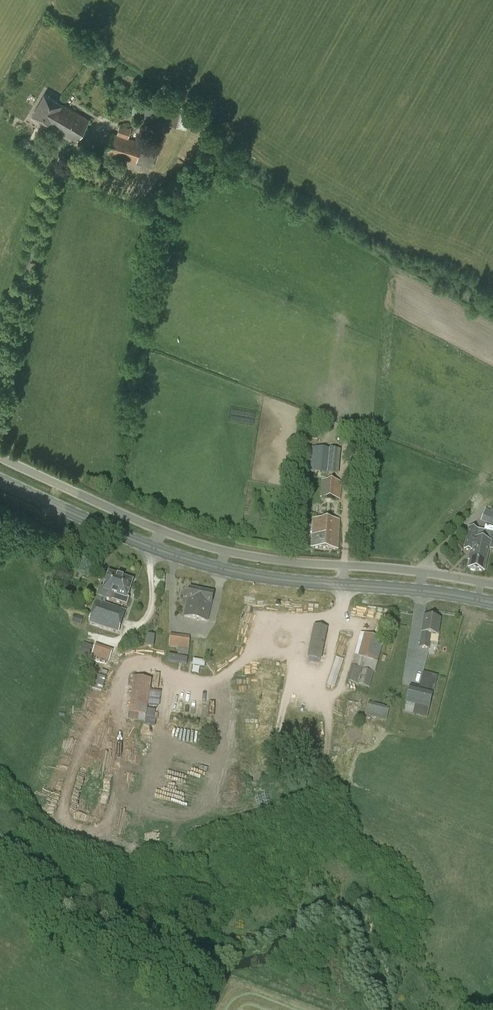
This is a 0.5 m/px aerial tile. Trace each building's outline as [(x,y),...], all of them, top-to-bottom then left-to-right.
[(32,114),(50,125),(62,104),(45,94),(32,114)] [(62,104),(50,125),(77,141),(90,120),(62,104)] [(114,133),(107,154),(122,158),(128,141),(129,138),(132,127),(120,124),(117,134),(114,133)] [(128,141),(122,158),(136,163),(137,162),(153,167),(159,147),(145,142),(137,140),(129,138),(128,141)] [(308,472),(339,475),(341,450),(310,448),(308,472)] [(320,498),(341,500),(342,482),(322,480),(320,498)] [(486,507),(480,520),(492,525),(492,510),(486,507)] [(313,536),(312,548),(338,549),(339,521),(315,519),(314,536),(313,536)] [(251,526),(243,525),(241,532),(250,533),(251,526)] [(469,568),(485,572),(491,543),(481,540),(483,531),(468,528),(464,550),(473,551),(469,568)] [(133,582),(109,574),(104,590),(101,590),(99,596),(127,605),(129,599),(127,598),(133,582)] [(189,599),(185,617),(207,622),(211,603),(212,604),(214,594),(190,589),(188,599),(189,599)] [(90,624),(87,631),(116,640),(118,633),(119,634),(126,611),(97,601),(89,624),(90,624)] [(424,617),(422,633),(422,632),(420,647),(429,648),(431,634),(438,635),(440,619),(424,617)] [(314,626),(307,658),(321,661),(328,629),(314,626)] [(353,666),(375,672),(385,639),(361,633),(353,666)] [(169,648),(178,649),(178,655),(189,656),(190,637),(170,634),(169,648)] [(146,647),(154,648),(155,636),(148,635),(146,647)] [(203,658),(206,637),(195,636),(192,657),(203,658)] [(84,642),(79,658),(87,661),(92,645),(84,642)] [(96,643),(92,655),(109,661),(113,649),(96,643)] [(347,682),(370,688),(374,673),(351,666),(347,682)] [(101,691),(105,677),(90,673),(86,687),(101,691)] [(404,712),(427,718),(438,676),(423,673),(420,687),(411,685),(404,712)] [(129,719),(145,722),(146,715),(147,715),(152,679),(134,677),(129,713),(129,719)] [(369,702),(366,716),(386,721),(390,708),(369,702)]
